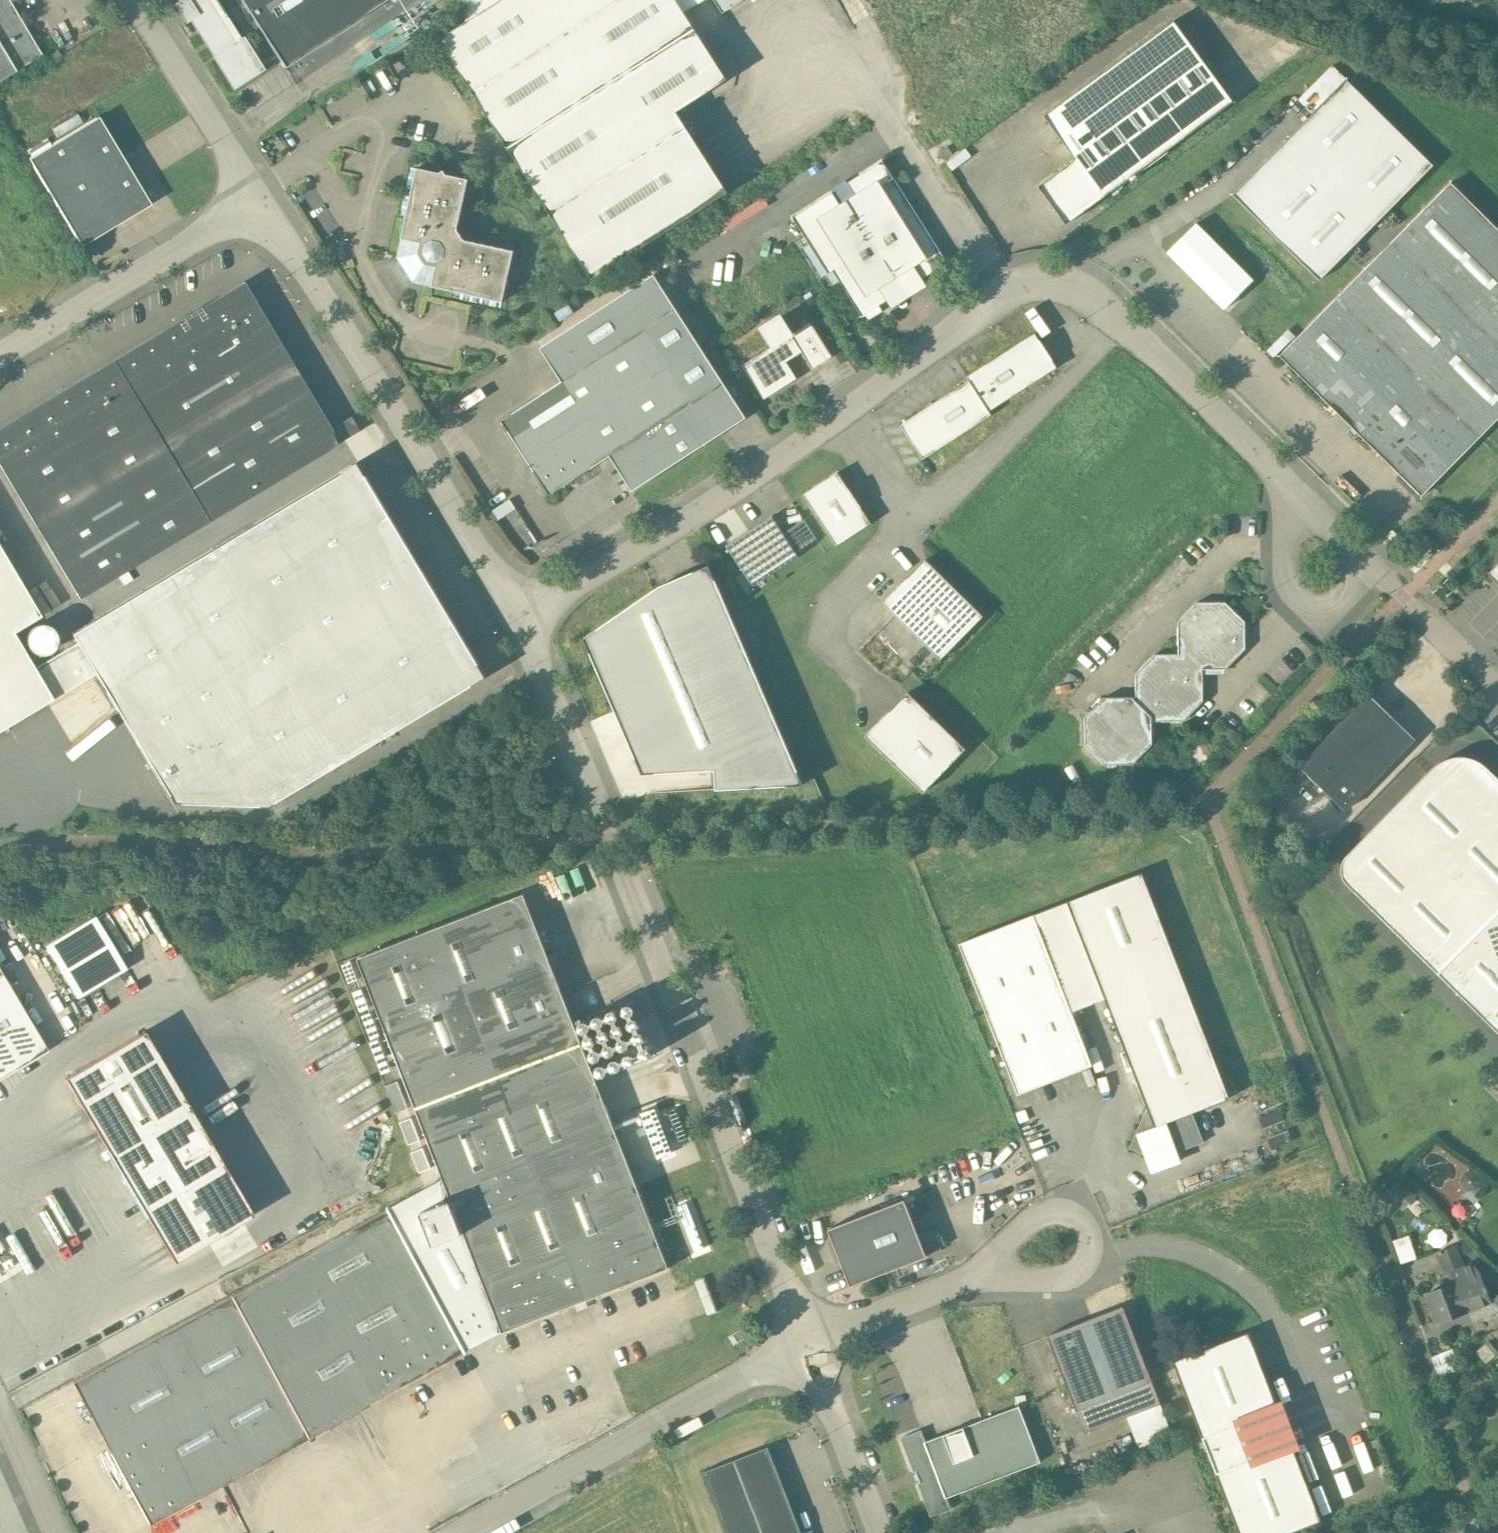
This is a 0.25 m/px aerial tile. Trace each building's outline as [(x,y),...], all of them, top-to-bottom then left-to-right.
[(9,0),(0,0),(0,43),(16,70),(42,55),(9,0)] [(234,85),(261,68),(217,0),(182,0),(234,85)] [(283,67),(389,0),(242,0),(283,67)] [(440,39),(593,279),(729,192),(677,111),(728,79),(677,0),(501,0),(440,39)] [(722,14),(743,0),(713,0),(722,14)] [(1174,20),(1045,115),(1077,158),(1105,196),(1234,101),(1187,37),(1174,20)] [(16,70),(0,43),(0,80),(16,70)] [(1302,125),(1234,194),(1255,214),(1254,214),(1321,279),(1434,165),(1347,79),(1302,125)] [(151,204),(99,116),(29,158),(81,246),(151,204)] [(1077,158),(1039,186),(1067,224),(1077,217),(1077,216),(1105,196),(1077,158)] [(894,178),(883,160),(849,182),(859,199),(843,209),(833,192),(793,217),(829,273),(834,270),(862,316),(887,301),(891,298),(880,281),(908,264),(919,281),(923,278),(948,263),(895,178),(894,178)] [(468,179),(411,167),(401,216),(407,218),(398,257),(414,281),(453,290),(452,297),(501,308),(514,251),(464,239),(458,229),(468,179)] [(833,192),(843,209),(859,199),(849,182),(847,179),(831,189),(833,192)] [(1451,183),(1280,355),(1422,495),(1497,418),(1497,229),(1451,183)] [(1254,279),(1197,222),(1167,252),(1225,309),(1254,279)] [(887,301),(892,308),(927,285),(923,278),(919,281),(908,264),(880,281),(891,298),(887,301)] [(747,417),(654,273),(539,347),(561,381),(501,419),(550,494),(610,456),(633,491),(721,434),(747,417)] [(244,281),(114,359),(165,445),(295,367),(244,281)] [(845,315),(837,320),(842,328),(850,324),(845,315)] [(781,317),(764,328),(775,344),(792,334),(781,317)] [(833,356),(811,321),(792,334),(803,352),(813,368),(833,356)] [(1035,333),(977,370),(967,376),(970,380),(980,396),(989,411),(1032,383),(1057,367),(1035,333)] [(775,344),(743,365),(765,399),(798,378),(787,362),(803,352),(792,334),(775,344)] [(114,359),(0,427),(0,464),(79,597),(210,521),(165,445),(114,359)] [(295,367),(165,445),(210,521),(340,443),(295,367)] [(952,391),(935,402),(922,411),(901,424),(923,458),(992,414),(989,411),(980,396),(970,380),(952,391)] [(360,461),(73,633),(178,799),(265,808),(484,679),(360,461)] [(871,522),(838,472),(804,494),(837,545),(871,522)] [(783,532),(772,515),(726,545),(754,586),(819,542),(803,519),(783,532)] [(54,698),(14,631),(40,616),(0,548),(0,729),(54,698)] [(983,615),(926,559),(923,562),(922,561),(905,579),(905,580),(883,602),(941,659),(983,615)] [(1488,572),(1497,582),(1497,563),(1488,572)] [(698,570),(654,589),(584,638),(614,706),(643,774),(715,769),(716,788),(804,784),(710,566),(698,570)] [(1179,653),(1156,653),(1136,673),(1136,696),(1105,696),(1085,717),(1085,745),(1091,750),(1105,764),(1133,764),(1147,750),(1153,744),(1153,721),(1184,721),(1204,701),(1204,669),(1227,669),(1246,649),(1246,621),(1226,601),(1198,601),(1178,621),(1179,653)] [(966,748),(908,692),(906,695),(905,694),(887,712),(888,713),(866,735),(884,753),(924,792),(962,752),(966,748)] [(1369,694),(1299,765),(1345,810),(1407,747),(1407,746),(1415,738),(1369,694)] [(1434,766),(1346,856),(1342,862),(1341,869),(1343,877),(1347,883),(1390,925),(1389,925),(1497,1031),(1497,778),(1486,765),(1474,758),(1460,756),(1446,758),(1434,766)] [(1230,1097),(1142,872),(1068,901),(1105,998),(1148,1107),(1155,1126),(1192,1112),(1230,1097)] [(543,940),(525,893),(411,937),(358,957),(443,1178),(503,1332),(611,1290),(670,1268),(611,1117),(543,940)] [(1105,998),(1068,901),(1034,915),(1072,1011),(1105,998)] [(127,968),(95,915),(45,945),(77,998),(127,968)] [(1034,915),(960,943),(1018,1094),(1093,1065),(1072,1011),(1034,915)] [(48,1050),(0,969),(0,1079),(48,1050)] [(254,1214),(144,1030),(64,1078),(174,1262),(254,1214)] [(1192,1112),(1155,1126),(1148,1107),(1130,1147),(1170,1164),(1174,1153),(1204,1141),(1192,1112)] [(1404,1208),(1417,1192),(1399,1176),(1386,1192),(1404,1208)] [(443,1178),(389,1208),(467,1351),(503,1332),(443,1178)] [(905,1198),(828,1228),(851,1285),(928,1256),(905,1198)] [(389,1208),(230,1294),(308,1437),(411,1382),(410,1382),(467,1351),(389,1208)] [(1399,1260),(1416,1256),(1410,1233),(1393,1237),(1399,1260)] [(1456,1246),(1442,1251),(1441,1250),(1439,1251),(1439,1252),(1447,1273),(1451,1272),(1451,1271),(1464,1266),(1456,1246)] [(1473,1246),(1467,1252),(1497,1286),(1497,1272),(1473,1246)] [(1464,1266),(1451,1271),(1451,1272),(1455,1282),(1457,1282),(1467,1310),(1468,1310),(1491,1301),(1486,1290),(1488,1289),(1486,1284),(1484,1285),(1479,1270),(1472,1263),(1464,1266)] [(1455,1282),(1427,1293),(1437,1321),(1467,1310),(1457,1282),(1455,1282)] [(230,1294),(71,1380),(149,1524),(308,1437),(230,1294)] [(1123,1306),(1048,1335),(1085,1432),(1126,1416),(1161,1403),(1123,1306)] [(741,1328),(729,1336),(734,1344),(746,1337),(741,1328)] [(1173,1361),(1217,1473),(1216,1473),(1240,1532),(1285,1532),(1321,1519),(1292,1444),(1267,1453),(1267,1452),(1254,1457),(1241,1423),(1254,1418),(1253,1417),(1278,1408),(1248,1332),(1173,1361)] [(1485,1340),(1477,1350),(1487,1358),(1495,1348),(1485,1340)] [(1451,1368),(1446,1349),(1433,1352),(1438,1371),(1451,1368)] [(1161,1403),(1126,1416),(1139,1448),(1173,1435),(1161,1403)] [(1041,1461),(1019,1404),(982,1419),(926,1440),(922,1428),(900,1437),(930,1516),(952,1508),(947,1497),(1041,1461)] [(1267,1453),(1292,1444),(1278,1408),(1253,1417),(1254,1418),(1241,1423),(1254,1457),(1267,1452),(1267,1453)] [(768,1446),(714,1467),(703,1471),(727,1532),(802,1532),(768,1446)]
